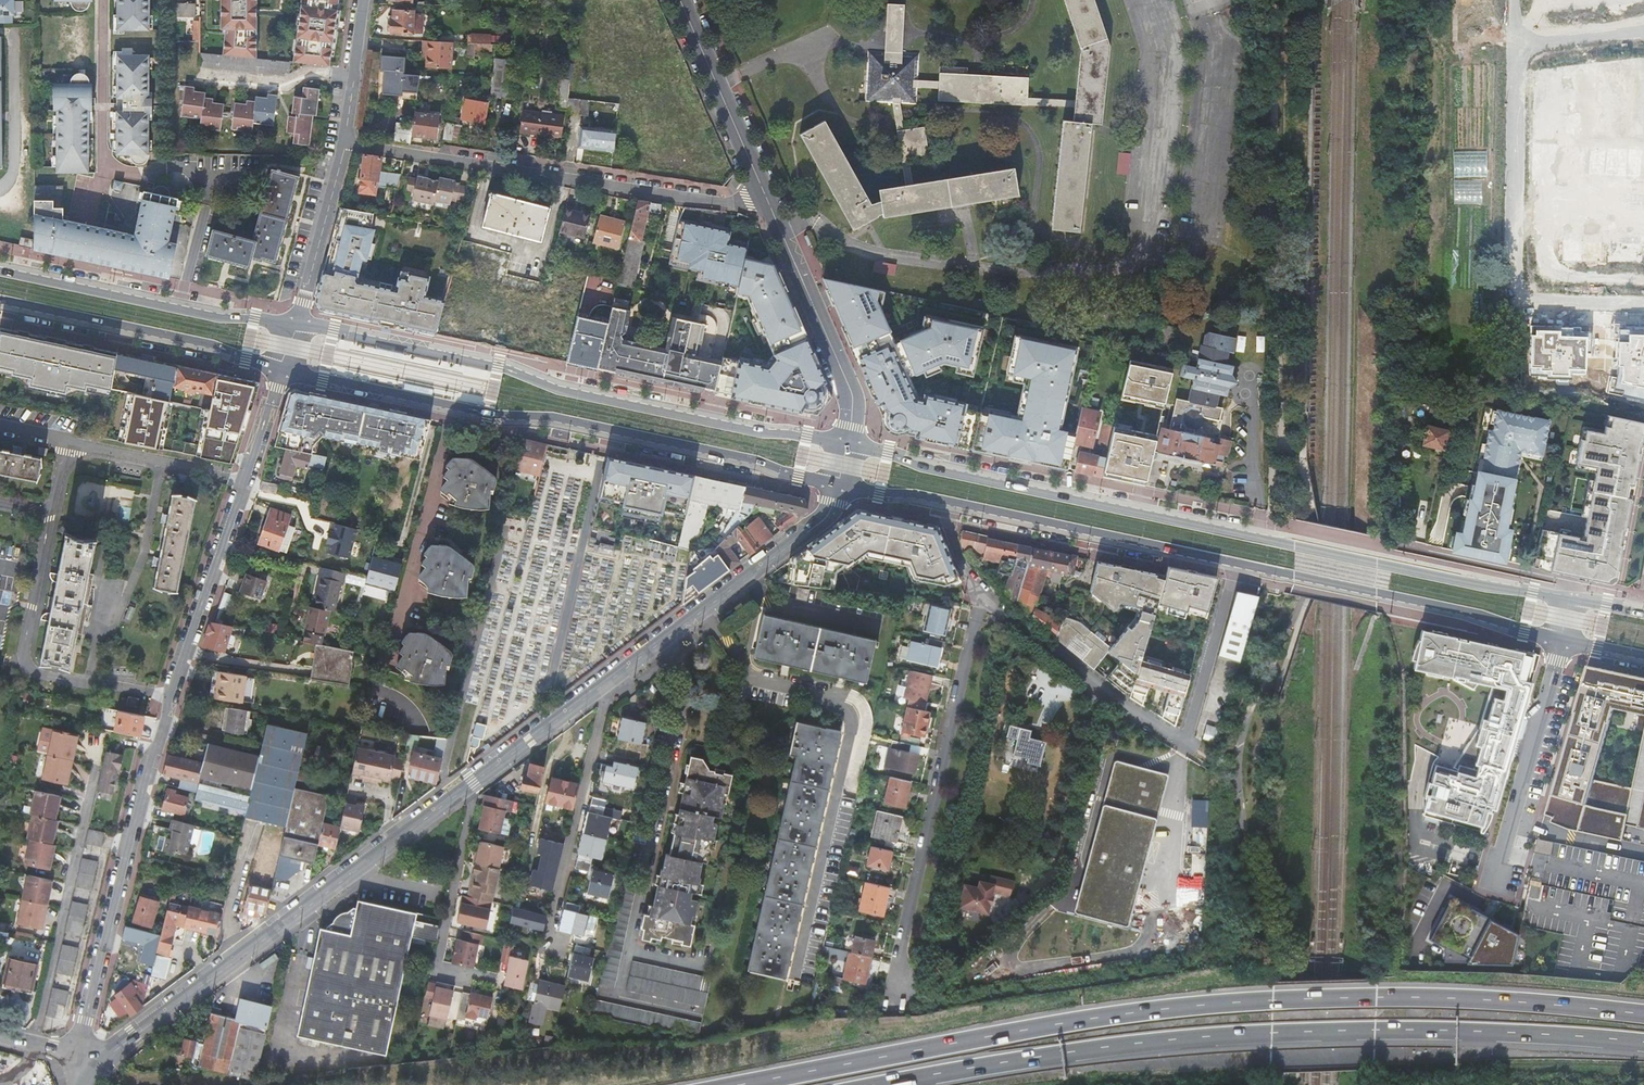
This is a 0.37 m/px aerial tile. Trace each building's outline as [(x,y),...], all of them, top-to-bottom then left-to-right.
[(13,25),(13,19),(14,19),(15,0),(0,0),(0,25),(13,25)] [(57,1),(71,2),(71,3),(71,4),(72,5),(72,6),(72,7),(73,7),(73,8),(74,8),(74,9),(75,9),(76,10),(77,10),(78,10),(78,11),(79,11),(80,11),(81,11),(82,11),(83,10),(84,10),(85,10),(85,9),(86,9),(87,8),(87,7),(88,7),(88,6),(89,6),(89,5),(89,4),(89,3),(90,3),(90,2),(90,1),(90,0),(57,0),(57,1)] [(117,15),(117,30),(124,30),(150,30),(150,0),(117,0),(117,15)] [(223,54),(256,58),(256,46),(253,46),(253,32),(256,32),(256,15),(253,15),(253,9),(256,9),(256,0),(221,0),(221,8),(224,8),(224,15),(221,15),(221,29),(227,29),(227,33),(226,33),(223,54)] [(296,62),(329,66),(333,42),(336,43),(337,32),(334,31),(335,21),(339,21),(340,10),(337,10),(338,0),(305,0),(304,5),(301,5),(300,14),(303,15),(301,28),(298,28),(297,37),(299,38),(296,62)] [(887,4),(885,52),(868,51),(866,102),(893,104),(905,186),(878,190),(880,202),(870,204),(824,121),(800,135),(853,230),(877,217),(882,214),(882,219),(1018,200),(1014,173),(913,186),(909,159),(928,156),(924,127),(904,130),(900,105),(917,106),(918,88),(938,90),(938,101),(1075,109),(1074,123),(1063,123),(1053,231),(1082,234),(1092,125),(1102,125),(1108,47),(1092,0),(1063,0),(1080,51),(1076,101),(1028,98),(1029,79),(968,75),(968,68),(940,67),(939,82),(918,81),(920,54),(902,53),(904,5),(887,4)] [(182,3),(173,3),(173,13),(195,13),(195,3),(182,3)] [(413,11),(394,10),(394,19),(391,19),(391,33),(413,33),(413,11)] [(117,15),(114,15),(114,33),(124,33),(124,30),(117,30),(117,15)] [(469,39),(468,43),(469,43),(477,43),(490,44),(491,36),(472,35),(472,39),(469,39)] [(427,40),(427,56),(426,67),(451,68),(452,42),(427,40)] [(468,57),(475,58),(476,50),(477,43),(469,43),(468,57)] [(494,44),(490,44),(477,43),(476,50),(493,51),(494,44)] [(124,51),(114,51),(113,70),(117,70),(117,54),(124,54),(124,51)] [(291,62),(201,52),(199,66),(285,76),(285,72),(289,73),(291,62)] [(117,54),(117,70),(117,86),(117,91),(117,96),(117,112),(116,122),(116,155),(131,154),(131,155),(131,156),(131,157),(131,158),(131,159),(132,159),(132,160),(132,161),(133,161),(133,162),(134,162),(135,163),(136,163),(136,164),(137,164),(138,164),(139,164),(140,164),(141,164),(142,164),(143,164),(144,164),(144,163),(145,163),(145,162),(146,162),(147,161),(147,160),(148,160),(148,159),(148,158),(149,158),(149,157),(149,156),(149,155),(149,154),(149,150),(149,140),(149,119),(149,92),(149,54),(124,54),(117,54)] [(420,75),(412,74),(404,73),(405,57),(382,55),(381,70),(382,70),(385,70),(384,85),(383,93),(401,95),(401,97),(417,99),(420,75)] [(514,58),(497,56),(493,93),(510,95),(514,58)] [(572,68),(573,63),(562,62),(560,78),(563,79),(561,100),(558,99),(558,109),(568,110),(569,98),(572,68)] [(89,173),(89,122),(89,111),(92,111),(92,101),(89,101),(89,90),(86,90),(86,89),(87,89),(87,88),(88,88),(88,87),(88,86),(89,86),(89,85),(89,84),(89,83),(89,82),(89,81),(89,80),(89,79),(88,78),(88,77),(87,76),(86,75),(85,75),(85,74),(84,74),(83,73),(82,73),(81,73),(80,73),(79,73),(78,73),(77,73),(76,74),(75,74),(75,75),(74,75),(73,76),(72,77),(72,78),(71,78),(71,79),(71,80),(71,81),(70,82),(70,83),(57,83),(57,89),(57,104),(56,121),(56,133),(56,155),(56,166),(56,167),(72,167),(72,173),(89,173)] [(194,87),(185,86),(182,116),(201,118),(200,127),(221,129),(224,104),(212,102),(212,98),(205,97),(205,92),(194,91),(194,87)] [(302,98),(294,97),(292,113),(315,115),(318,89),(303,87),(302,98)] [(246,104),(234,103),(231,128),(251,131),(252,122),(272,124),(275,95),(267,94),(267,98),(255,96),(255,101),(246,100),(246,104)] [(488,102),(466,99),(462,119),(485,123),(488,102)] [(523,111),(521,133),(539,135),(539,133),(546,134),(545,137),(554,139),(554,135),(562,136),(563,126),(558,126),(559,115),(523,111)] [(439,116),(417,113),(415,134),(436,137),(439,116)] [(308,145),(311,119),(288,116),(286,132),(294,133),(293,143),(308,145)] [(448,122),(446,122),(444,138),(459,140),(462,124),(459,124),(460,118),(449,117),(448,122)] [(395,142),(411,144),(414,125),(397,123),(395,142)] [(616,135),(616,130),(581,126),(579,147),(614,151),(616,135)] [(1120,151),(1119,172),(1130,172),(1131,151),(1120,151)] [(387,158),(365,154),(362,177),(378,180),(380,165),(386,166),(387,158)] [(306,156),(295,155),(294,165),(306,166),(306,156)] [(390,185),(398,187),(405,160),(397,159),(390,185)] [(254,240),(238,235),(232,262),(250,267),(252,258),(262,260),(263,258),(276,261),(299,175),(280,171),(280,169),(277,168),(277,170),(272,169),(254,240)] [(439,181),(429,178),(418,176),(418,178),(410,176),(407,190),(415,192),(414,194),(419,195),(418,200),(434,203),(435,200),(451,203),(452,199),(457,200),(457,198),(465,200),(468,186),(460,184),(461,183),(456,181),(456,180),(440,177),(439,181)] [(1621,176),(1621,202),(1635,202),(1635,233),(1643,233),(1643,176),(1621,176)] [(123,182),(115,180),(113,188),(121,190),(123,182)] [(63,182),(34,185),(34,249),(105,264),(158,276),(175,200),(178,200),(178,199),(178,197),(170,196),(170,194),(170,193),(170,191),(169,189),(168,188),(167,187),(166,186),(165,185),(163,185),(161,185),(160,185),(158,185),(157,186),(155,187),(154,188),(153,189),(153,190),(152,192),(144,190),(143,192),(142,200),(134,234),(106,228),(63,219),(63,182)] [(491,195),(483,226),(542,242),(551,207),(492,192),(492,193),(490,192),(489,195),(491,195)] [(158,276),(170,278),(177,243),(169,241),(176,210),(176,208),(178,200),(175,200),(158,276)] [(639,201),(620,279),(619,280),(618,284),(633,288),(645,241),(641,240),(648,210),(657,211),(658,203),(639,201)] [(397,289),(358,281),(357,279),(363,261),(367,262),(368,256),(372,243),(375,229),(371,228),(374,212),(341,206),(325,268),(322,279),(316,299),(319,304),(322,309),(375,320),(414,328),(437,333),(439,326),(446,300),(426,295),(429,279),(410,274),(409,279),(400,277),(397,289)] [(591,212),(566,206),(560,232),(585,239),(591,212)] [(600,216),(594,241),(619,247),(626,221),(617,219),(616,221),(600,216)] [(730,284),(739,286),(741,280),(746,258),(746,255),(748,247),(741,246),(729,243),(730,240),(732,232),(731,232),(711,227),(702,225),(695,223),(681,220),(672,258),(691,262),(690,268),(699,270),(704,271),(702,278),(730,284)] [(712,223),(711,227),(731,232),(732,228),(712,223)] [(232,262),(238,235),(213,229),(206,256),(232,262)] [(21,237),(19,246),(33,249),(33,239),(21,237)] [(1621,246),(1621,254),(1609,254),(1609,261),(1643,261),(1643,250),(1643,246),(1621,246)] [(747,258),(746,258),(741,280),(739,286),(738,292),(751,295),(754,302),(751,303),(758,320),(763,332),(764,333),(766,332),(774,352),(777,357),(769,367),(762,366),(763,364),(752,362),(741,359),(724,356),(723,359),(718,378),(719,379),(716,393),(786,407),(818,414),(832,398),(784,287),(774,265),(760,261),(747,258)] [(729,287),(730,284),(702,278),(704,271),(699,270),(697,280),(729,287)] [(980,414),(980,411),(965,408),(966,403),(956,401),(934,396),(924,394),(923,400),(915,398),(906,377),(904,372),(914,368),(916,373),(924,370),(938,363),(944,361),(957,365),(970,367),(972,356),(976,357),(980,338),(975,336),(977,326),(930,316),(928,325),(923,327),(909,335),(909,336),(895,342),(890,344),(885,331),(890,329),(878,303),(872,287),(823,277),(839,315),(862,367),(878,404),(880,403),(881,406),(885,415),(885,417),(885,420),(885,422),(886,424),(887,425),(887,426),(888,427),(890,429),(892,430),(895,431),(898,431),(900,431),(902,431),(904,430),(916,433),(915,436),(943,442),(953,444),(971,448),(977,425),(978,422),(980,414)] [(884,290),(872,287),(878,303),(881,302),(884,290)] [(751,295),(738,292),(738,294),(748,296),(751,303),(754,302),(751,295)] [(631,310),(613,306),(609,323),(598,367),(664,381),(664,379),(669,380),(669,383),(672,383),(672,380),(678,382),(677,384),(697,388),(705,390),(716,393),(719,379),(718,378),(723,359),(712,357),(700,354),(707,323),(673,316),(668,341),(662,346),(632,339),(626,332),(631,310)] [(567,361),(579,363),(589,366),(597,367),(598,367),(609,323),(579,317),(567,361)] [(763,332),(758,320),(753,322),(759,334),(763,332)] [(1181,329),(1163,325),(1158,348),(1176,352),(1181,329)] [(983,328),(977,326),(975,336),(980,338),(983,328)] [(1559,327),(1531,326),(1529,376),(1587,377),(1587,329),(1559,327)] [(1,329),(0,334),(0,368),(14,371),(13,374),(32,378),(31,385),(65,391),(67,384),(86,388),(87,384),(111,389),(114,370),(117,353),(87,347),(1,329)] [(890,344),(895,342),(890,329),(885,331),(890,344)] [(1613,330),(1611,374),(1607,392),(1643,400),(1643,331),(1631,330),(1613,330)] [(1233,386),(1235,379),(1232,375),(1234,366),(1226,364),(1229,352),(1234,353),(1237,338),(1209,332),(1205,335),(1203,345),(1201,345),(1196,367),(1183,364),(1180,377),(1194,379),(1189,401),(1177,399),(1170,429),(1163,427),(1157,452),(1222,466),(1224,456),(1229,453),(1231,441),(1220,438),(1223,421),(1220,421),(1223,409),(1217,408),(1220,396),(1227,397),(1229,388),(1233,386)] [(1013,373),(1014,374),(1031,377),(1022,420),(1003,416),(1004,411),(1003,411),(994,409),(993,414),(980,411),(980,414),(978,422),(977,425),(971,448),(983,451),(1022,459),(1057,467),(1067,469),(1073,442),(1076,433),(1060,429),(1075,360),(1075,359),(1072,359),(1074,347),(1021,335),(1021,336),(1016,356),(1013,373)] [(1011,354),(1016,356),(1021,336),(1016,335),(1011,354)] [(777,357),(774,352),(764,364),(763,364),(762,366),(769,367),(777,357)] [(122,354),(117,353),(114,370),(146,377),(143,397),(164,401),(170,402),(173,387),(177,366),(128,356),(122,354)] [(970,367),(957,365),(956,367),(956,370),(972,374),(976,357),(972,356),(970,367)] [(1167,405),(1172,369),(1128,362),(1122,398),(1167,405)] [(938,363),(924,370),(926,374),(940,368),(938,363)] [(177,366),(173,387),(213,396),(218,375),(197,370),(177,366)] [(904,372),(906,377),(916,373),(914,368),(904,372)] [(1031,377),(1014,374),(1013,379),(1025,381),(1018,414),(1004,411),(1003,416),(1022,420),(1031,377)] [(213,396),(201,457),(234,463),(260,383),(241,379),(218,375),(213,396)] [(337,416),(341,400),(295,391),(290,393),(286,405),(283,416),(275,446),(286,449),(288,449),(312,454),(312,452),(314,438),(319,433),(322,435),(332,437),(337,416)] [(935,393),(934,396),(956,401),(957,397),(935,393)] [(156,447),(164,401),(143,397),(135,395),(126,442),(156,447)] [(366,444),(375,446),(378,434),(381,425),(385,410),(363,405),(341,400),(337,416),(332,437),(342,439),(342,437),(357,440),(357,443),(366,444)] [(902,433),(915,436),(916,433),(904,430),(902,431),(900,431),(898,431),(895,431),(892,430),(890,429),(888,427),(887,426),(887,425),(886,424),(885,422),(885,420),(885,417),(885,415),(881,406),(880,403),(878,404),(883,416),(883,421),(885,427),(891,432),(896,434),(902,433)] [(1130,405),(1120,403),(1118,413),(1127,415),(1130,405)] [(1430,405),(1429,412),(1442,415),(1444,408),(1430,405)] [(1100,412),(1082,407),(1076,433),(1075,436),(1073,442),(1092,447),(1100,412)] [(421,456),(431,420),(430,419),(416,416),(385,410),(381,425),(378,434),(375,446),(379,447),(378,450),(399,455),(400,451),(413,454),(421,456)] [(1485,459),(1482,473),(1515,480),(1518,466),(1520,459),(1521,451),(1543,456),(1550,421),(1498,410),(1493,431),(1489,430),(1483,459),(1485,459)] [(1612,416),(1608,415),(1604,433),(1583,429),(1576,468),(1596,472),(1584,534),(1580,537),(1543,529),(1534,567),(1594,580),(1603,582),(1614,584),(1615,584),(1636,474),(1643,431),(1643,423),(1612,416)] [(1079,451),(1075,471),(1086,473),(1102,476),(1107,455),(1115,426),(1105,423),(1098,448),(1103,449),(1103,450),(1101,450),(1099,450),(1097,456),(1094,455),(1094,452),(1083,449),(1082,452),(1079,451)] [(1141,427),(1120,423),(1115,444),(1136,449),(1141,427)] [(1448,430),(1427,425),(1422,444),(1444,449),(1448,430)] [(318,441),(322,435),(319,433),(314,438),(312,452),(315,453),(318,441)] [(534,441),(524,439),(517,468),(540,474),(547,444),(534,441)] [(13,452),(0,449),(0,473),(35,480),(40,457),(22,453),(13,452)] [(319,470),(323,472),(327,457),(312,454),(288,449),(286,449),(280,477),(304,483),(311,458),(320,461),(319,470)] [(1130,482),(1135,483),(1140,462),(1107,455),(1102,476),(1130,482)] [(626,461),(609,457),(600,495),(625,501),(622,514),(658,522),(662,511),(686,517),(695,476),(626,461)] [(445,475),(449,479),(441,489),(442,492),(442,493),(447,496),(448,494),(457,500),(455,503),(455,504),(455,506),(470,509),(471,506),(480,506),(480,510),(490,509),(490,494),(493,494),(496,481),(491,478),(489,477),(489,475),(490,472),(483,467),(480,472),(470,465),(469,459),(461,459),(459,460),(458,461),(455,461),(453,461),(451,460),(446,467),(449,469),(445,475)] [(1457,534),(1453,550),(1504,561),(1509,534),(1510,530),(1507,530),(1504,529),(1509,508),(1507,508),(1513,480),(1479,473),(1473,501),(1471,500),(1464,535),(1457,534)] [(263,481),(259,489),(277,493),(278,484),(263,481)] [(169,516),(167,523),(160,559),(158,567),(155,585),(179,589),(196,501),(174,497),(169,516)] [(260,544),(261,543),(278,549),(277,551),(279,551),(291,514),(290,514),(289,515),(272,509),(273,508),(272,508),(259,544),(260,544)] [(933,527),(857,510),(796,557),(793,579),(836,583),(838,576),(865,556),(906,564),(912,579),(960,586),(940,534),(933,527)] [(334,521),(326,551),(351,557),(359,528),(334,521)] [(984,558),(1001,562),(1002,561),(1007,562),(1008,557),(1016,559),(1019,545),(1003,542),(988,539),(978,537),(961,533),(958,543),(964,552),(968,553),(967,555),(974,564),(976,567),(981,560),(975,551),(985,553),(984,558)] [(647,534),(646,542),(679,550),(681,539),(676,538),(675,541),(647,534)] [(96,542),(65,536),(41,659),(71,666),(96,542)] [(1001,562),(995,582),(1000,583),(1003,574),(1009,577),(1003,596),(1015,607),(1016,608),(1022,586),(1028,568),(1032,548),(1027,547),(1019,545),(1016,559),(1008,557),(1007,562),(1002,561),(1001,562)] [(426,557),(422,563),(427,566),(419,577),(419,579),(421,581),(424,584),(426,581),(435,588),(433,589),(433,593),(440,596),(448,597),(449,593),(458,594),(458,597),(467,597),(468,582),(471,582),(473,569),(468,566),(467,564),(467,561),(467,559),(460,555),(458,559),(447,552),(446,547),(438,546),(437,548),(435,549),(433,549),(430,548),(428,548),(423,554),(426,557)] [(691,553),(682,604),(714,581),(729,570),(718,554),(715,550),(713,548),(692,552),(691,553)] [(1043,550),(1032,548),(1028,568),(1022,586),(1039,597),(1046,576),(1051,578),(1051,580),(1052,582),(1059,583),(1059,584),(1060,584),(1060,581),(1062,573),(1048,570),(1051,552),(1043,550)] [(1068,555),(1051,552),(1048,570),(1062,573),(1073,575),(1075,566),(1076,557),(1068,555)] [(366,582),(395,590),(402,561),(374,554),(367,578),(366,582)] [(1128,626),(1111,647),(1079,622),(1063,616),(1060,623),(1059,628),(1055,639),(1066,648),(1074,638),(1090,650),(1081,661),(1093,670),(1093,671),(1108,652),(1120,661),(1106,680),(1125,695),(1126,693),(1131,694),(1140,661),(1146,643),(1146,642),(1146,641),(1147,638),(1149,632),(1150,628),(1150,627),(1151,624),(1158,604),(1161,590),(1166,575),(1118,565),(1098,561),(1096,568),(1089,591),(1091,592),(1102,601),(1114,611),(1118,605),(1120,602),(1142,608),(1139,618),(1131,628),(1128,626)] [(315,606),(330,610),(335,611),(342,580),(344,581),(346,572),(323,567),(319,585),(320,586),(318,596),(315,606)] [(1190,572),(1168,567),(1166,575),(1161,590),(1158,604),(1167,606),(1186,612),(1188,606),(1206,612),(1208,608),(1210,601),(1210,598),(1211,597),(1211,594),(1213,589),(1216,578),(1204,575),(1190,572)] [(247,574),(241,591),(261,598),(267,581),(247,574)] [(1039,597),(1022,586),(1016,608),(1029,618),(1055,639),(1059,628),(1060,623),(1056,621),(1055,621),(1038,611),(1040,606),(1037,605),(1039,597)] [(806,601),(808,591),(798,589),(796,599),(806,601)] [(1239,663),(1258,596),(1236,591),(1233,603),(1227,623),(1219,657),(1239,663)] [(1102,601),(1091,592),(1089,595),(1099,604),(1102,601)] [(1120,602),(1118,605),(1137,611),(1135,617),(1128,626),(1131,628),(1139,618),(1142,608),(1120,602)] [(315,606),(311,605),(305,630),(306,630),(304,641),(318,644),(321,644),(324,634),(325,634),(330,610),(315,606)] [(951,610),(930,605),(928,616),(925,630),(945,635),(947,627),(949,626),(950,621),(949,618),(951,610)] [(1186,612),(1167,606),(1165,613),(1184,618),(1186,612)] [(1206,612),(1188,606),(1186,612),(1205,618),(1205,617),(1206,613),(1206,612)] [(849,670),(848,676),(867,680),(875,646),(877,647),(878,641),(764,615),(755,655),(784,661),(785,656),(793,658),(792,663),(839,674),(840,668),(849,670)] [(212,623),(203,648),(223,651),(225,644),(239,646),(242,629),(212,623)] [(341,640),(350,642),(353,628),(345,627),(341,640)] [(1412,653),(1411,659),(1415,660),(1413,669),(1426,670),(1425,672),(1442,677),(1443,675),(1454,678),(1454,679),(1453,678),(1452,679),(1475,690),(1474,689),(1479,683),(1492,686),(1479,731),(1478,730),(1478,729),(1453,767),(1454,768),(1454,767),(1458,770),(1457,771),(1436,765),(1431,782),(1428,781),(1423,796),(1426,797),(1423,809),(1425,809),(1423,815),(1425,815),(1451,823),(1453,817),(1481,825),(1480,831),(1483,832),(1487,826),(1489,821),(1491,817),(1492,812),(1490,811),(1491,808),(1495,809),(1505,777),(1507,778),(1509,768),(1507,768),(1510,759),(1512,760),(1514,750),(1513,750),(1516,739),(1523,715),(1525,705),(1527,706),(1530,696),(1528,696),(1532,682),(1528,681),(1531,670),(1535,671),(1540,656),(1535,655),(1536,653),(1516,648),(1516,651),(1497,646),(1497,644),(1488,642),(1487,644),(1469,640),(1468,642),(1465,641),(1466,639),(1459,638),(1459,640),(1456,639),(1456,637),(1446,635),(1447,633),(1433,630),(1432,632),(1422,630),(1420,639),(1419,639),(1419,640),(1416,644),(1414,647),(1412,653)] [(410,677),(410,681),(426,685),(427,681),(434,682),(435,684),(444,684),(446,669),(448,669),(451,657),(445,654),(444,650),(445,647),(438,643),(435,646),(425,639),(424,634),(416,634),(415,636),(413,637),(412,638),(410,637),(407,636),(405,635),(401,642),(404,645),(399,650),(404,654),(400,660),(398,662),(397,664),(396,665),(396,666),(397,668),(401,671),(402,671),(404,669),(404,670),(412,676),(410,677)] [(943,641),(930,638),(929,640),(927,639),(926,645),(911,641),(910,647),(903,646),(899,659),(937,667),(943,641)] [(939,668),(945,642),(943,641),(937,667),(939,668)] [(315,665),(312,679),(342,683),(346,662),(353,663),(354,651),(347,650),(322,645),(319,666),(315,665)] [(1140,661),(1131,694),(1129,698),(1142,706),(1148,686),(1169,692),(1162,718),(1174,726),(1180,707),(1189,675),(1184,673),(1171,670),(1160,666),(1152,664),(1146,662),(1140,661)] [(346,662),(342,683),(350,684),(353,663),(346,662)] [(1620,841),(1624,824),(1643,828),(1643,735),(1632,788),(1593,780),(1615,708),(1643,715),(1643,678),(1589,666),(1546,816),(1553,818),(1552,823),(1573,831),(1620,841)] [(247,675),(220,671),(216,698),(242,702),(243,700),(244,689),(246,676),(247,675)] [(932,676),(911,671),(906,698),(926,702),(932,676)] [(246,676),(244,689),(243,700),(251,702),(255,678),(246,676)] [(120,704),(137,707),(139,698),(128,696),(128,699),(122,698),(120,704)] [(247,733),(251,710),(226,707),(224,729),(247,733)] [(930,712),(908,707),(903,733),(924,738),(930,712)] [(143,715),(119,710),(114,731),(131,734),(139,736),(143,715)] [(1523,715),(1516,739),(1526,742),(1533,718),(1523,715)] [(645,722),(622,717),(617,738),(641,744),(645,722)] [(784,979),(791,944),(788,944),(790,937),(793,938),(808,871),(805,870),(806,863),(809,864),(817,830),(814,829),(816,822),(819,823),(834,756),(831,756),(832,749),(835,749),(839,732),(825,728),(825,729),(797,722),(790,755),(798,757),(750,971),(784,979)] [(247,810),(246,816),(286,826),(295,788),(307,733),(267,723),(262,748),(253,788),(251,796),(247,810)] [(1205,737),(1216,739),(1218,725),(1207,724),(1205,737)] [(1017,734),(1012,755),(1024,757),(1023,762),(1039,766),(1046,740),(1027,736),(1029,730),(1010,725),(1009,731),(1017,734)] [(486,729),(476,726),(474,735),(484,738),(486,729)] [(54,731),(44,778),(66,783),(67,783),(78,736),(76,736),(54,731)] [(419,736),(409,735),(406,747),(417,749),(419,736)] [(437,783),(448,739),(444,739),(439,738),(437,747),(439,747),(439,750),(437,750),(436,752),(438,752),(437,758),(414,752),(409,776),(437,783)] [(908,744),(892,741),(891,748),(889,748),(888,749),(890,749),(886,767),(885,766),(884,767),(915,775),(920,755),(907,752),(908,744)] [(169,753),(164,774),(171,776),(182,778),(199,783),(201,775),(251,788),(259,756),(208,743),(203,762),(169,753)] [(357,747),(352,774),(359,776),(360,776),(361,774),(364,775),(363,779),(362,782),(377,785),(378,783),(379,778),(382,779),(382,780),(383,781),(390,782),(391,778),(400,780),(404,760),(395,758),(396,756),(386,753),(378,752),(376,751),(368,749),(357,747)] [(123,756),(106,752),(97,791),(112,794),(116,774),(114,774),(115,770),(117,770),(120,771),(123,756)] [(1166,770),(1113,756),(1073,907),(1125,921),(1166,770)] [(597,762),(608,765),(614,766),(615,761),(598,757),(597,762)] [(641,939),(650,941),(651,938),(661,940),(662,937),(672,939),(682,941),(681,944),(682,944),(690,946),(694,925),(690,924),(692,915),(694,916),(694,915),(697,901),(690,899),(691,892),(696,893),(698,884),(700,878),(698,877),(701,862),(707,863),(708,855),(710,856),(711,850),(711,849),(710,849),(711,840),(713,840),(716,824),(711,823),(713,816),(721,818),(724,803),(721,803),(723,794),(727,795),(732,776),(723,774),(723,776),(714,774),(714,772),(708,771),(708,770),(702,760),(690,757),(689,764),(686,764),(684,772),(687,773),(685,783),(683,793),(681,801),(678,814),(680,814),(678,824),(676,833),(674,832),(674,833),(669,855),(666,854),(662,869),(661,869),(659,876),(661,876),(659,885),(657,885),(654,900),(653,906),(651,916),(647,915),(644,914),(641,929),(643,929),(641,939)] [(614,766),(608,765),(604,780),(635,787),(640,766),(615,761),(614,766)] [(522,786),(540,789),(544,768),(531,765),(528,778),(524,778),(522,786)] [(218,788),(251,796),(253,788),(251,788),(201,775),(199,783),(200,783),(218,788)] [(911,782),(891,777),(885,803),(899,807),(901,799),(907,801),(911,782)] [(199,783),(182,778),(179,788),(197,792),(200,783),(199,783)] [(547,801),(574,808),(579,784),(553,778),(547,801)] [(247,810),(251,796),(218,788),(200,783),(197,792),(196,799),(202,801),(202,799),(247,810)] [(168,788),(163,809),(184,815),(189,797),(175,793),(176,790),(168,788)] [(295,788),(286,826),(285,834),(280,855),(275,878),(286,881),(300,870),(303,860),(315,863),(319,844),(324,823),(330,795),(295,788)] [(31,838),(25,863),(48,868),(50,868),(55,844),(53,843),(52,843),(57,819),(55,819),(61,795),(36,789),(31,814),(34,814),(29,838),(31,838)] [(514,801),(487,795),(484,805),(485,806),(479,829),(500,833),(505,810),(511,812),(514,801)] [(605,814),(608,799),(594,796),(590,811),(588,811),(578,853),(580,854),(577,868),(591,871),(595,857),(603,859),(613,817),(605,814)] [(347,797),(341,827),(350,829),(360,831),(365,805),(358,804),(357,803),(356,805),(353,804),(354,800),(355,799),(347,797)] [(1207,852),(1209,798),(1194,797),(1193,851),(1207,852)] [(901,817),(878,811),(872,837),(886,840),(885,846),(894,848),(901,817)] [(1425,815),(1424,819),(1450,827),(1451,823),(1425,815)] [(193,825),(172,819),(169,830),(171,830),(173,831),(172,839),(169,838),(167,838),(163,851),(175,854),(176,852),(187,854),(193,825)] [(341,827),(324,823),(319,844),(336,848),(341,827)] [(106,831),(90,828),(87,842),(103,845),(106,831)] [(452,849),(454,838),(448,837),(445,848),(452,849)] [(565,844),(541,838),(537,853),(542,854),(538,871),(533,870),(530,885),(554,890),(565,844)] [(1553,841),(1538,838),(1535,850),(1550,853),(1553,841)] [(475,854),(473,862),(470,866),(475,867),(493,871),(504,846),(481,841),(478,850),(478,854),(475,854)] [(892,851),(871,847),(868,865),(888,870),(892,851)] [(83,857),(77,885),(92,888),(99,861),(83,857)] [(475,867),(470,866),(467,876),(471,877),(470,883),(466,882),(464,891),(468,892),(466,900),(462,899),(457,898),(451,924),(480,931),(486,905),(493,871),(475,867)] [(614,873),(594,868),(589,892),(609,896),(614,873)] [(28,875),(18,922),(42,928),(52,880),(28,875)] [(965,885),(960,907),(989,914),(994,892),(1011,896),(1014,881),(991,876),(989,883),(980,881),(979,888),(965,885)] [(638,882),(623,879),(599,984),(614,988),(638,882)] [(887,887),(865,882),(859,910),(883,916),(886,904),(884,904),(887,887)] [(260,911),(267,913),(272,890),(250,885),(244,914),(258,918),(260,911)] [(1516,926),(1450,895),(1429,935),(1466,958),(1512,958),(1516,926)] [(142,897),(133,922),(151,927),(159,902),(142,897)] [(73,900),(67,928),(83,931),(89,904),(73,900)] [(166,917),(161,935),(158,947),(156,955),(168,958),(173,938),(183,941),(186,927),(218,935),(223,915),(225,906),(203,900),(200,910),(191,908),(189,916),(178,913),(180,905),(169,902),(166,917)] [(559,929),(577,933),(582,912),(580,912),(581,905),(568,902),(566,909),(564,908),(559,929)] [(409,940),(434,946),(439,921),(378,908),(355,903),(353,911),(351,910),(344,915),(342,915),(340,916),(338,916),(336,917),(335,918),(333,920),(332,922),(331,924),(330,926),(324,931),(323,933),(318,932),(295,1039),(384,1058),(409,940)] [(511,921),(544,930),(549,913),(515,904),(511,921)] [(586,935),(595,936),(598,914),(589,913),(586,935)] [(133,938),(135,928),(126,926),(119,953),(128,956),(130,948),(137,950),(139,940),(133,938)] [(19,934),(4,931),(3,941),(17,944),(19,934)] [(479,937),(459,933),(457,942),(452,941),(450,949),(449,956),(447,965),(468,970),(473,946),(476,947),(479,937)] [(852,953),(871,957),(875,941),(856,936),(852,953)] [(57,971),(73,974),(79,947),(64,943),(57,971)] [(510,946),(501,944),(497,963),(506,965),(502,986),(517,989),(524,960),(507,957),(510,946)] [(571,962),(568,975),(590,980),(595,956),(590,955),(592,947),(577,944),(576,952),(573,951),(571,962)] [(852,953),(850,952),(844,979),(863,983),(863,985),(865,986),(871,957),(852,953)] [(6,960),(5,963),(8,963),(4,988),(24,993),(26,987),(33,989),(38,965),(30,963),(31,961),(18,959),(18,961),(9,959),(9,960),(6,960)] [(705,1007),(712,978),(632,961),(626,990),(705,1007)] [(534,1003),(560,1009),(565,986),(540,980),(534,1003)] [(144,1006),(146,996),(143,992),(141,993),(139,990),(137,992),(131,984),(117,994),(117,997),(131,1016),(144,1006)] [(436,987),(423,984),(420,998),(429,1000),(425,1016),(443,1020),(449,992),(441,990),(438,990),(436,987)] [(48,1014),(55,1016),(58,1002),(66,1004),(69,990),(54,986),(48,1014)] [(467,995),(459,994),(453,1020),(462,1022),(462,1019),(473,1021),(474,1017),(485,1019),(490,999),(467,994),(467,995)] [(248,1078),(254,1079),(271,1006),(265,1005),(246,1000),(237,997),(235,1005),(240,1006),(239,1009),(237,1019),(220,1016),(222,1009),(213,1007),(204,1043),(203,1043),(199,1058),(200,1059),(198,1066),(229,1073),(248,1078)] [(593,1014),(699,1037),(702,1022),(596,1000),(593,1014)] [(196,1070),(199,1058),(203,1043),(202,1042),(202,1041),(202,1039),(197,1038),(196,1039),(195,1041),(185,1038),(183,1047),(179,1047),(178,1053),(193,1057),(189,1068),(196,1070)]
